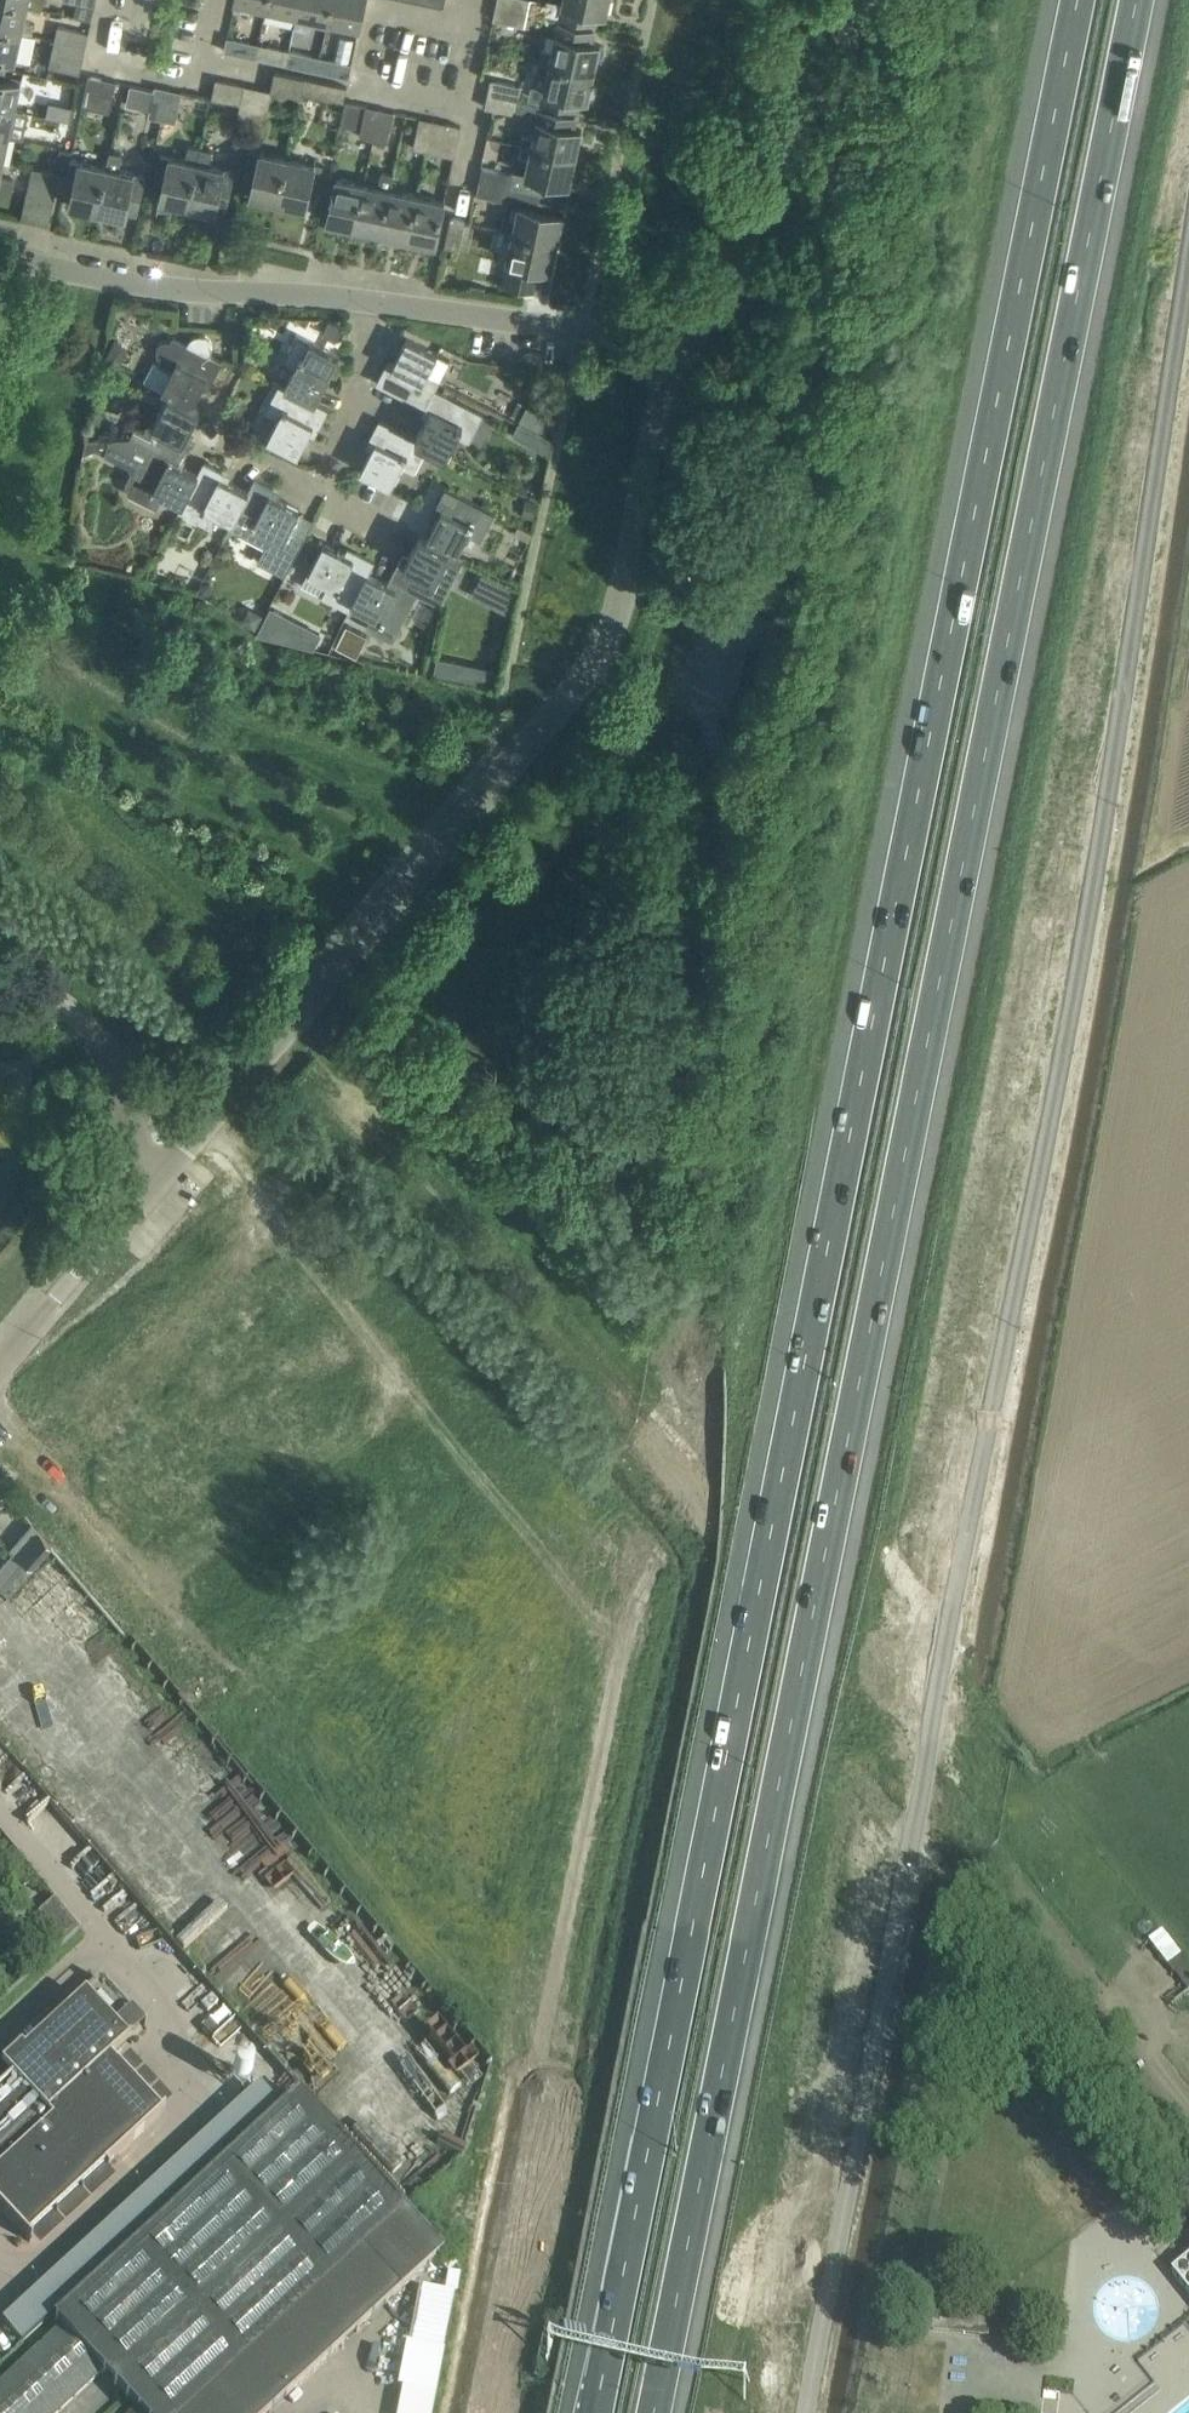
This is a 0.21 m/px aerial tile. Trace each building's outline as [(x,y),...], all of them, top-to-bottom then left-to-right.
[(23,32),(34,34),(36,23),(25,21),(29,5),(7,0),(0,0),(0,27),(23,32)] [(298,13),(301,0),(268,0),(267,7),(298,13)] [(329,20),(334,0),(301,0),(298,13),(329,20)] [(329,20),(361,27),(366,0),(334,0),(329,20)] [(497,5),(537,13),(539,0),(498,0),(497,5)] [(561,14),(596,21),(597,20),(595,20),(597,10),(608,13),(610,0),(564,0),(561,14)] [(497,5),(494,19),(518,24),(534,27),(537,13),(497,5)] [(542,48),(540,58),(595,70),(601,44),(590,41),(592,32),(594,32),(594,31),(558,23),(552,50),(542,48)] [(59,25),(56,39),(87,46),(90,31),(59,25)] [(9,68),(11,58),(17,59),(23,32),(0,27),(0,66),(9,68)] [(225,50),(257,57),(260,43),(228,37),(225,50)] [(56,39),(53,52),(84,59),(87,46),(56,39)] [(257,57),(287,63),(290,50),(260,43),(257,57)] [(287,63),(319,70),(322,56),(290,50),(287,63)] [(53,52),(50,66),(81,73),(84,59),(53,52)] [(322,56),(319,70),(350,77),(353,63),(322,56)] [(595,70),(540,58),(538,70),(548,72),(542,97),(569,103),(571,94),(589,98),(595,70)] [(17,109),(23,81),(6,78),(9,68),(0,66),(0,105),(17,109)] [(276,71),(272,90),(302,96),(303,91),(306,77),(276,71)] [(83,106),(96,108),(102,77),(90,75),(84,98),(83,106)] [(96,108),(111,111),(112,104),(117,81),(102,77),(96,108)] [(348,86),(306,77),(303,91),(345,101),(348,86)] [(213,97),(241,103),(245,84),(217,78),(213,97)] [(492,79),(489,92),(520,98),(522,85),(516,84),(492,79)] [(239,115),(253,118),(259,87),(245,84),(241,103),(239,115)] [(149,116),(163,119),(169,88),(156,85),(151,109),(149,116)] [(259,87),(253,118),(266,120),(272,90),(259,87)] [(169,88),(163,119),(176,123),(178,115),(183,91),(169,88)] [(489,92),(486,106),(517,113),(520,98),(489,92)] [(342,124),(357,127),(362,104),(347,101),(342,124)] [(11,135),(17,109),(0,105),(0,132),(11,135)] [(361,136),(374,139),(381,108),(367,105),(362,129),(361,136)] [(381,108),(374,139),(388,142),(389,135),(395,111),(381,108)] [(525,132),(522,145),(531,147),(531,146),(577,155),(583,129),(578,128),(570,126),(572,116),(557,112),(540,109),(538,118),(534,134),(525,132)] [(414,147),(427,150),(434,119),(421,117),(414,147)] [(434,119),(427,150),(455,156),(462,125),(434,119)] [(5,161),(11,135),(0,132),(0,160),(5,161)] [(161,200),(188,206),(202,148),(189,145),(186,159),(163,154),(157,180),(165,182),(161,200)] [(511,186),(511,187),(540,193),(542,186),(551,188),(562,190),(564,182),(571,183),(577,155),(531,146),(531,147),(522,145),(520,155),(529,157),(526,173),(514,170),(513,173),(511,186)] [(202,148),(188,206),(216,212),(218,201),(228,204),(235,170),(210,164),(214,150),(202,148)] [(252,195),(278,201),(288,156),(252,148),(243,185),(253,187),(252,195)] [(108,166),(98,211),(125,217),(129,203),(137,205),(140,192),(144,175),(119,169),(123,154),(111,151),(107,166),(108,166)] [(288,156),(278,201),(306,208),(309,195),(317,197),(325,164),(288,156)] [(71,205),(98,211),(108,166),(107,166),(73,158),(69,176),(65,193),(66,190),(74,192),(71,205)] [(0,160),(0,189),(13,192),(15,179),(2,176),(5,161),(0,160)] [(483,166),(480,180),(511,186),(513,173),(483,166)] [(28,195),(41,198),(47,170),(34,167),(28,195)] [(47,170),(41,198),(55,201),(61,173),(47,170)] [(381,232),(391,188),(394,174),(383,172),(380,185),(365,182),(355,226),(359,227),(357,235),(365,237),(367,229),(381,232)] [(341,223),(355,226),(365,182),(338,176),(334,197),(328,221),(332,222),(330,229),(339,231),(341,223)] [(480,180),(477,194),(508,200),(511,186),(480,180)] [(501,229),(501,230),(513,232),(558,241),(564,214),(547,210),(548,202),(539,200),(540,193),(511,187),(508,200),(519,203),(515,222),(504,219),(501,229)] [(394,235),(408,238),(418,193),(391,188),(381,232),(385,233),(383,241),(392,243),(394,235)] [(418,193),(408,238),(412,238),(410,247),(418,249),(420,240),(436,244),(446,199),(418,193)] [(446,246),(460,249),(466,218),(452,215),(446,246)] [(513,232),(503,282),(523,286),(525,279),(539,282),(543,267),(552,269),(558,241),(513,232)] [(329,325),(322,337),(336,344),(343,332),(329,325)] [(296,366),(286,386),(317,402),(331,374),(337,377),(347,358),(298,333),(284,360),(296,366)] [(157,348),(157,349),(157,350),(157,351),(157,352),(157,353),(158,354),(158,355),(159,355),(159,356),(160,357),(161,357),(161,358),(162,358),(163,358),(160,363),(172,370),(162,390),(169,393),(194,405),(208,377),(214,380),(223,361),(210,354),(213,349),(213,343),(211,339),(207,335),(201,334),(195,335),(191,339),(189,343),(174,336),(172,341),(171,341),(170,340),(169,340),(168,339),(167,339),(166,339),(165,340),(164,340),(163,340),(162,341),(161,341),(160,342),(159,343),(158,344),(158,345),(157,346),(157,347),(157,348)] [(378,382),(425,407),(436,388),(451,359),(408,337),(393,366),(387,364),(378,382)] [(114,340),(107,355),(122,363),(129,348),(114,340)] [(317,402),(286,386),(280,383),(266,410),(279,417),(268,437),(299,453),(314,424),(320,427),(330,408),(317,402)] [(431,410),(417,438),(430,444),(446,453),(457,433),(470,440),(478,426),(484,413),(436,388),(425,407),(431,410)] [(146,406),(132,433),(182,458),(191,440),(186,437),(201,408),(194,405),(169,393),(159,413),(146,406)] [(529,404),(521,420),(541,430),(549,414),(529,404)] [(430,444),(417,438),(380,419),(371,438),(376,440),(361,470),(392,486),(403,465),(416,471),(422,458),(430,444)] [(519,421),(513,435),(529,443),(536,430),(523,423),(519,421)] [(163,494),(183,504),(199,473),(179,463),(182,458),(132,433),(130,437),(87,439),(84,453),(97,449),(130,466),(132,472),(127,483),(130,493),(157,507),(163,494)] [(214,511),(233,521),(249,490),(221,476),(224,470),(205,461),(199,473),(183,504),(180,510),(207,523),(214,511)] [(249,490),(233,521),(230,526),(267,545),(259,561),(286,574),(287,572),(290,574),(295,565),(291,563),(305,536),(291,528),(301,508),(272,493),(274,487),(256,478),(249,490)] [(518,481),(515,487),(526,493),(530,486),(518,481)] [(442,509),(428,537),(451,549),(458,553),(468,533),(480,539),(494,511),(446,487),(437,506),(442,509)] [(391,579),(416,592),(438,603),(452,575),(441,569),(451,549),(428,537),(421,533),(406,562),(401,560),(391,579)] [(349,608),(352,602),(369,573),(376,560),(357,551),(354,556),(325,541),(309,572),(329,583),(323,595),(349,608)] [(369,573),(352,602),(372,612),(365,626),(392,639),(416,592),(391,579),(389,583),(369,573)] [(500,580),(490,602),(510,613),(518,589),(500,580)] [(210,582),(199,584),(202,595),(212,592),(210,582)] [(271,605),(257,633),(275,638),(287,613),(271,605)] [(250,608),(243,622),(256,629),(264,616),(250,608)] [(347,625),(336,646),(357,656),(368,636),(347,625)] [(393,1058),(382,1071),(392,1080),(403,1066),(393,1058)] [(98,1127),(101,1139),(113,1136),(110,1124),(98,1127)] [(40,1532),(18,1559),(21,1561),(31,1569),(52,1546),(40,1532)] [(0,1564),(0,1585),(20,1561),(18,1559),(10,1552),(0,1564)] [(0,1585),(0,1589),(8,1596),(31,1569),(20,1561),(0,1585)] [(55,1899),(38,1914),(51,1929),(38,1940),(50,1954),(80,1928),(55,1899)] [(1149,1940),(1188,1991),(1188,1990),(1188,1963),(1162,1929),(1149,1940)] [(31,2242),(32,2240),(29,2237),(53,2215),(56,2218),(58,2217),(55,2213),(79,2191),(82,2194),(84,2193),(80,2190),(105,2167),(108,2171),(109,2169),(106,2166),(165,2111),(164,2110),(160,2113),(147,2098),(150,2095),(149,2094),(145,2097),(132,2082),(136,2079),(134,2078),(131,2081),(117,2066),(121,2063),(119,2061),(116,2065),(110,2059),(146,2026),(102,1978),(23,2051),(21,2049),(1,2066),(9,2075),(12,2079),(0,2090),(0,2208),(31,2242)] [(406,2210),(300,2095),(73,2302),(56,2319),(62,2326),(0,2384),(0,2412),(58,2412),(104,2370),(144,2412),(185,2412),(406,2210)] [(406,2210),(185,2412),(271,2412),(444,2255),(406,2210)] [(1173,2268),(1188,2289),(1188,2257),(1173,2268)] [(418,2287),(407,2343),(441,2350),(452,2293),(418,2287)] [(927,2331),(932,2331),(986,2338),(989,2310),(930,2303),(927,2331)]
